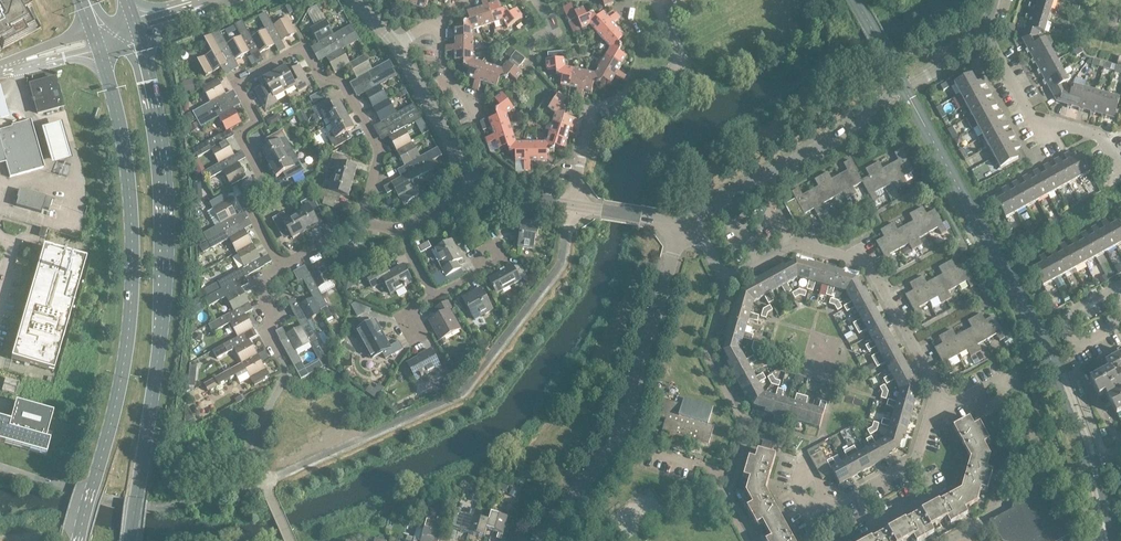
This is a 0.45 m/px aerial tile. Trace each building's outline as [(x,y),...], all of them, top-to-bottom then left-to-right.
[(2,50),(17,41),(41,28),(25,0),(0,0),(0,46),(2,50)] [(404,4),(402,13),(407,14),(410,6),(417,8),(420,0),(405,0),(404,4)] [(417,8),(426,11),(428,2),(435,4),(438,0),(420,0),(417,8)] [(487,0),(481,0),(483,8),(476,11),(481,28),(494,24),(488,7),(489,7),(487,0)] [(1032,5),(1051,10),(1054,0),(1033,0),(1032,5)] [(497,4),(489,7),(488,7),(494,24),(502,21),(507,29),(522,18),(517,11),(510,15),(506,11),(500,13),(497,4)] [(1031,8),(1029,16),(1048,22),(1051,10),(1032,5),(1030,4),(1029,8),(1031,8)] [(309,10),(308,12),(311,19),(321,13),(317,5),(309,10)] [(590,26),(596,32),(610,21),(609,20),(616,14),(613,11),(606,17),(603,14),(597,19),(593,15),(587,17),(583,9),(575,13),(582,30),(590,26)] [(481,28),(476,11),(467,14),(470,22),(464,24),(464,30),(455,30),(455,39),(473,39),(473,31),(481,28)] [(274,27),(266,13),(259,17),(266,31),(273,44),(274,44),(281,40),(282,42),(297,34),(293,26),(288,19),(274,27)] [(1028,20),(1022,39),(1038,37),(1040,32),(1044,33),(1048,22),(1029,16),(1026,15),(1025,19),(1028,20)] [(580,30),(576,20),(569,23),(574,33),(580,30)] [(252,39),(242,21),(235,26),(241,38),(242,37),(250,53),(251,56),(259,52),(260,54),(275,46),(274,44),(273,44),(266,31),(252,39)] [(334,35),(326,21),(314,28),(311,29),(319,44),(321,43),(325,50),(356,33),(351,26),(334,35)] [(618,30),(610,21),(596,32),(605,42),(618,30)] [(624,37),(618,30),(605,42),(611,49),(606,56),(622,65),(626,57),(619,53),(622,48),(618,43),(624,37)] [(220,32),(212,36),(227,62),(234,59),(235,60),(250,53),(242,37),(241,38),(227,45),(220,32)] [(360,41),(356,33),(325,50),(329,57),(326,58),(335,73),(349,65),(350,65),(350,64),(342,50),(360,41)] [(227,62),(212,36),(205,40),(212,54),(198,61),(206,77),(221,68),(220,66),(227,62)] [(1041,42),(1038,37),(1022,39),(1028,50),(1026,51),(1027,54),(1030,53),(1033,60),(1051,50),(1045,40),(1041,42)] [(1077,43),(1074,38),(1068,41),(1071,46),(1077,43)] [(473,39),(455,39),(455,47),(446,47),(446,53),(455,53),(455,52),(473,53),(473,39)] [(1083,53),(1080,48),(1074,52),(1076,56),(1083,53)] [(1057,61),(1051,50),(1033,60),(1031,61),(1033,65),(1035,63),(1039,70),(1057,61)] [(455,52),(455,53),(455,61),(464,61),(464,68),(470,70),(467,78),(475,81),(476,81),(481,64),(473,61),(473,53),(455,52)] [(525,60),(515,52),(511,59),(521,66),(525,60)] [(564,52),(547,54),(547,62),(564,60),(564,52)] [(181,55),(181,57),(182,59),(184,60),(186,61),(188,60),(189,59),(189,56),(189,54),(187,53),(185,53),(183,54),(181,55)] [(364,56),(350,64),(350,65),(349,65),(357,80),(359,79),(363,86),(394,69),(390,61),(372,71),(364,56)] [(622,65),(606,56),(600,68),(615,77),(623,82),(626,77),(618,72),(622,65)] [(561,86),(570,88),(574,71),(565,69),(564,60),(547,62),(546,62),(547,71),(556,70),(557,76),(563,78),(561,86)] [(1062,71),(1057,61),(1039,70),(1037,71),(1039,75),(1041,74),(1045,81),(1062,71)] [(494,68),(481,64),(476,81),(475,81),(473,89),(478,91),(481,83),(488,85),(494,68)] [(502,71),(494,68),(488,85),(497,88),(500,80),(506,82),(509,77),(516,82),(522,74),(507,64),(502,71)] [(286,67),(274,73),(285,93),(295,87),(298,92),(310,86),(299,66),(292,70),(293,72),(289,74),(286,67)] [(615,77),(600,68),(595,75),(587,73),(583,91),(592,93),(594,85),(600,86),(603,81),(611,85),(615,77)] [(398,76),(394,69),(363,86),(367,93),(365,94),(373,109),(388,100),(381,86),(398,76)] [(587,73),(574,71),(570,88),(577,90),(575,99),(581,100),(583,91),(587,73)] [(1069,82),(1062,71),(1045,81),(1043,82),(1045,85),(1047,84),(1057,102),(1067,89),(1064,84),(1069,82)] [(285,93),(274,73),(263,79),(267,86),(264,88),(262,86),(255,90),(266,110),(277,104),(274,99),(285,93)] [(954,84),(959,93),(977,84),(972,75),(954,84)] [(38,114),(63,107),(55,79),(30,85),(38,114)] [(193,80),(183,82),(185,92),(194,91),(193,80)] [(218,80),(210,84),(203,88),(211,103),(193,113),(197,120),(226,104),(222,97),(226,95),(218,80)] [(983,80),(977,84),(959,93),(965,104),(982,94),(979,89),(986,85),(983,80)] [(941,86),(944,91),(950,88),(947,83),(941,86)] [(1072,90),(1067,89),(1057,102),(1068,105),(1067,107),(1071,108),(1072,106),(1079,108),(1085,89),(1073,86),(1072,90)] [(0,88),(0,120),(13,117),(4,87),(0,88)] [(1096,93),(1085,89),(1079,108),(1079,111),(1082,112),(1083,109),(1091,112),(1096,93)] [(992,96),(989,91),(982,94),(965,104),(971,114),(988,105),(985,99),(992,96)] [(320,92),(314,96),(317,102),(323,98),(320,92)] [(1108,96),(1096,93),(1091,112),(1090,114),(1094,115),(1095,113),(1102,115),(1108,96)] [(489,121),(492,129),(509,123),(506,115),(514,110),(503,95),(495,101),(500,108),(495,111),(497,118),(489,121)] [(559,95),(557,97),(557,98),(555,101),(549,110),(556,115),(553,123),(570,128),(571,128),(579,131),(582,122),(565,117),(567,111),(562,107),(567,100),(559,95)] [(1119,99),(1108,96),(1102,115),(1102,117),(1105,118),(1106,116),(1114,118),(1119,99)] [(396,114),(388,100),(373,109),(381,123),(383,122),(387,129),(418,112),(414,105),(396,114)] [(327,119),(331,125),(347,116),(340,103),(330,108),(326,101),(312,109),(319,120),(323,118),(325,120),(327,119)] [(997,106),(995,101),(988,105),(971,114),(976,125),(994,115),(991,110),(997,106)] [(230,111),(226,104),(197,120),(201,127),(219,118),(227,132),(242,124),(234,109),(230,111)] [(422,120),(418,112),(387,129),(391,136),(389,137),(397,152),(412,143),(405,130),(422,120)] [(1003,116),(1000,112),(994,115),(976,125),(982,135),(999,126),(996,120),(1003,116)] [(191,113),(185,116),(189,122),(194,119),(191,113)] [(354,129),(347,116),(331,125),(334,130),(331,132),(332,134),(328,137),(334,149),(348,141),(344,134),(354,129)] [(271,119),(267,121),(270,127),(276,123),(274,119),(271,119)] [(31,120),(26,121),(13,125),(14,130),(0,134),(0,162),(5,161),(10,178),(44,168),(31,120)] [(1009,127),(1006,122),(999,126),(982,135),(988,146),(1005,136),(1002,131),(1009,127)] [(61,123),(41,128),(51,165),(52,173),(66,179),(71,159),(61,123)] [(513,136),(509,123),(492,129),(494,137),(486,139),(488,145),(496,142),(496,141),(513,136)] [(570,128),(553,123),(550,134),(549,135),(566,141),(569,134),(577,136),(579,131),(571,128),(570,128)] [(262,151),(269,164),(288,154),(293,151),(282,131),(267,138),(271,146),(262,151)] [(1014,137),(1012,132),(1005,136),(988,146),(993,156),(1011,146),(1008,141),(1014,137)] [(220,135),(209,142),(194,150),(198,158),(212,150),(219,164),(220,164),(232,157),(235,156),(226,141),(224,143),(220,135)] [(566,141),(549,135),(547,144),(538,144),(538,162),(547,162),(547,153),(553,153),(555,147),(564,150),(566,141)] [(516,144),(513,136),(496,141),(496,142),(499,150),(507,148),(509,153),(515,153),(516,162),(524,162),(525,162),(525,144),(516,144)] [(420,158),(412,143),(397,152),(406,166),(407,166),(411,172),(409,173),(409,174),(432,161),(432,162),(442,156),(438,148),(420,158)] [(1020,148),(1017,143),(1011,146),(993,156),(1000,169),(1018,159),(1014,151),(1020,148)] [(538,162),(538,144),(525,144),(525,162),(524,162),(525,171),(531,171),(530,162),(538,162)] [(963,148),(959,150),(965,160),(968,158),(963,148)] [(914,173),(901,150),(894,154),(895,154),(898,161),(890,165),(903,187),(908,184),(907,184),(904,178),(914,173)] [(304,171),(293,151),(288,154),(269,164),(276,177),(286,172),(290,179),(304,171)] [(1073,160),(1069,153),(1064,156),(1068,162),(1077,180),(1090,173),(1080,155),(1073,160)] [(335,168),(332,177),(353,183),(357,169),(346,165),(348,157),(336,154),(333,155),(329,166),(335,168)] [(236,164),(232,157),(220,164),(219,164),(201,174),(206,181),(223,172),(231,186),(247,178),(238,163),(236,164)] [(1062,165),(1058,159),(1054,162),(1057,168),(1067,186),(1077,180),(1068,162),(1062,165)] [(409,174),(409,173),(393,182),(397,189),(395,190),(404,205),(419,197),(411,182),(436,169),(432,162),(432,161),(409,174)] [(862,180),(850,161),(843,165),(847,171),(839,175),(852,197),(857,194),(856,194),(853,188),(862,183),(863,183),(861,181),(862,180)] [(879,163),(879,162),(872,166),(884,189),(894,183),(897,189),(897,190),(903,187),(890,165),(883,169),(879,163)] [(1052,171),(1048,165),(1043,168),(1047,174),(1056,191),(1067,186),(1057,168),(1052,171)] [(884,189),(872,166),(866,170),(869,177),(864,179),(862,180),(861,181),(863,183),(862,183),(873,203),(879,200),(878,200),(875,194),(884,189)] [(1041,177),(1038,171),(1033,173),(1036,180),(1046,197),(1056,191),(1047,174),(1041,177)] [(829,173),(828,173),(821,177),(833,199),(843,194),(846,199),(846,200),(847,200),(851,198),(852,197),(839,175),(832,179),(828,174),(829,173)] [(1031,182),(1027,176),(1022,179),(1026,185),(1036,203),(1046,197),(1036,180),(1031,182)] [(353,183),(332,177),(330,186),(324,184),(321,195),(323,198),(336,202),(338,194),(349,197),(353,183)] [(833,199),(821,177),(814,180),(815,181),(818,187),(810,191),(823,213),(828,210),(827,210),(824,204),(833,199)] [(1020,188),(1016,182),(1012,184),(1015,191),(1025,209),(1036,203),(1026,185),(1020,188)] [(909,186),(904,188),(908,194),(913,191),(909,186)] [(1010,194),(1006,187),(1001,190),(1005,197),(1014,214),(1025,209),(1015,191),(1010,194)] [(20,189),(16,206),(41,213),(46,196),(20,189)] [(800,189),(799,189),(792,193),(796,199),(799,205),(802,210),(805,215),(814,210),(817,215),(818,216),(823,213),(810,191),(803,196),(799,190),(800,189)] [(237,216),(225,195),(210,203),(214,210),(208,213),(216,227),(204,234),(208,241),(238,224),(235,217),(237,216)] [(303,212),(297,216),(306,232),(319,225),(313,215),(320,211),(313,197),(301,204),(304,209),(301,210),(303,212)] [(1014,214),(1005,197),(996,201),(1006,219),(1014,214)] [(799,205),(796,199),(785,205),(788,211),(799,205)] [(802,210),(799,205),(788,211),(791,216),(802,210)] [(924,208),(923,208),(916,211),(928,234),(938,229),(941,234),(941,235),(947,232),(935,210),(927,215),(923,208),(924,208)] [(805,216),(805,215),(802,210),(791,216),(794,222),(805,216)] [(928,234),(916,211),(909,215),(910,216),(913,222),(905,226),(917,248),(922,245),(919,239),(928,234)] [(293,239),(306,232),(297,216),(291,219),(290,216),(287,218),(284,213),(272,219),(280,233),(287,229),(293,239)] [(808,221),(805,216),(794,222),(797,227),(808,221)] [(540,224),(523,221),(522,222),(520,222),(508,229),(511,236),(517,233),(519,237),(514,240),(518,247),(534,250),(536,237),(538,238),(540,224)] [(1106,221),(1102,223),(1105,230),(1115,247),(1120,244),(1120,229),(1118,223),(1110,227),(1106,221)] [(242,231),(238,224),(208,241),(212,249),(230,239),(238,253),(252,245),(244,230),(242,231)] [(894,224),(887,227),(899,250),(909,244),(912,250),(912,251),(917,248),(905,226),(897,231),(894,224)] [(1004,226),(1008,232),(1012,230),(1009,224),(1004,226)] [(1100,233),(1096,226),(1091,229),(1095,235),(1104,253),(1115,247),(1105,230),(1100,233)] [(899,250),(887,227),(880,231),(880,232),(881,232),(884,238),(876,242),(888,264),(893,261),(893,260),(893,261),(889,255),(899,250)] [(1089,238),(1086,232),(1080,235),(1084,241),(1094,259),(1104,253),(1095,235),(1089,238)] [(204,235),(198,238),(201,244),(207,240),(204,235)] [(1079,244),(1075,238),(1070,241),(1074,247),(1083,265),(1094,259),(1084,241),(1079,244)] [(462,259),(451,240),(435,249),(442,261),(438,263),(446,277),(461,269),(457,262),(462,259)] [(208,242),(200,247),(204,253),(212,248),(208,242)] [(1068,250),(1065,244),(1060,246),(1063,253),(1073,271),(1083,265),(1074,247),(1068,250)] [(261,260),(252,245),(238,253),(246,267),(218,282),(222,289),(222,290),(235,283),(236,283),(263,268),(258,261),(261,260)] [(60,247),(59,253),(43,248),(11,359),(53,371),(85,260),(65,254),(67,249),(60,247)] [(1058,256),(1054,249),(1049,252),(1053,259),(1063,276),(1073,271),(1063,253),(1058,256)] [(1047,262),(1044,255),(1039,258),(1042,264),(1052,282),(1063,276),(1053,259),(1047,262)] [(953,262),(952,261),(945,265),(958,287),(967,282),(970,287),(970,288),(976,285),(964,263),(956,268),(952,262),(953,262)] [(798,278),(796,263),(794,263),(785,268),(784,266),(779,269),(787,284),(798,278)] [(798,263),(796,263),(798,278),(809,281),(814,265),(808,263),(808,266),(798,263)] [(1052,282),(1042,264),(1034,269),(1043,287),(1052,282)] [(827,268),(814,265),(809,281),(807,290),(813,292),(815,283),(822,285),(827,268)] [(958,287),(945,265),(939,268),(939,269),(942,275),(934,279),(947,301),(952,299),(951,298),(948,292),(958,287)] [(332,281),(324,266),(309,274),(310,276),(303,280),(313,299),(313,298),(320,311),(328,307),(318,289),(332,281)] [(412,284),(403,266),(393,271),(394,272),(391,274),(390,273),(382,277),(379,272),(367,279),(372,288),(384,282),(393,299),(408,290),(406,287),(412,284)] [(528,280),(521,267),(515,270),(513,266),(488,279),(496,294),(523,279),(526,282),(528,280)] [(839,272),(827,268),(822,285),(828,287),(826,296),(832,297),(834,289),(839,272)] [(787,284),(779,269),(767,275),(776,290),(782,287),(786,295),(792,292),(787,284)] [(845,274),(839,272),(834,289),(846,292),(855,280),(854,279),(844,276),(845,274)] [(776,290),(767,275),(756,281),(764,296),(769,304),(774,301),(770,294),(776,290)] [(1105,275),(1100,278),(1103,283),(1108,280),(1105,275)] [(923,277),(916,280),(929,303),(938,298),(941,304),(947,301),(934,279),(926,284),(923,277)] [(350,280),(343,283),(347,290),(354,286),(350,280)] [(857,282),(855,280),(846,292),(852,302),(867,294),(864,289),(862,290),(857,282)] [(929,303),(916,280),(909,284),(910,285),(913,291),(905,295),(918,317),(923,315),(922,314),(919,308),(929,303)] [(764,296),(756,281),(751,284),(752,287),(743,292),(742,294),(753,302),(764,296)] [(222,290),(222,289),(205,299),(209,307),(227,297),(234,311),(235,312),(239,309),(249,304),(241,289),(239,290),(236,283),(235,283),(222,290)] [(492,310),(480,288),(474,292),(475,293),(470,296),(470,294),(462,298),(473,318),(480,315),(481,316),(492,310)] [(203,290),(197,293),(201,300),(213,294),(211,289),(204,293),(203,290)] [(753,302),(742,294),(741,295),(739,302),(736,301),(734,309),(750,314),(753,302)] [(873,305),(867,294),(852,302),(844,307),(847,312),(855,308),(858,314),(873,305)] [(313,298),(313,299),(299,307),(300,309),(292,313),(301,328),(310,343),(316,340),(317,339),(307,322),(322,314),(320,311),(313,298)] [(199,299),(191,303),(197,313),(208,307),(204,299),(200,302),(199,299)] [(451,309),(447,302),(436,308),(440,315),(429,321),(440,341),(444,338),(460,329),(450,309),(451,309)] [(357,305),(352,308),(358,318),(365,314),(369,316),(371,312),(364,309),(364,307),(357,305)] [(879,316),(873,305),(858,314),(861,320),(853,324),(854,325),(856,329),(879,316)] [(235,312),(234,311),(209,325),(213,333),(231,323),(238,337),(238,338),(243,335),(244,335),(253,330),(245,315),(243,316),(239,309),(235,312)] [(759,316),(750,314),(734,309),(730,322),(747,326),(748,320),(757,322),(759,316)] [(330,313),(324,316),(328,324),(334,321),(330,313)] [(982,315),(981,314),(975,318),(987,340),(996,335),(1000,341),(999,341),(1000,341),(1005,338),(993,316),(985,321),(981,315),(982,315)] [(886,328),(879,316),(856,329),(859,334),(867,330),(870,336),(886,328)] [(987,340),(975,318),(968,322),(972,328),(964,332),(976,355),(981,352),(981,351),(980,351),(977,346),(987,340)] [(357,332),(362,341),(371,358),(382,352),(386,359),(403,349),(399,341),(389,347),(376,322),(357,332)] [(747,326),(730,322),(727,334),(743,339),(752,341),(754,336),(745,333),(747,326)] [(336,324),(331,327),(334,334),(340,331),(336,324)] [(301,328),(286,336),(288,338),(280,342),(287,354),(298,373),(305,369),(295,351),(310,343),(301,328)] [(892,339),(886,328),(870,336),(874,342),(866,347),(869,352),(876,347),(892,339)] [(953,331),(952,330),(946,334),(958,356),(967,351),(971,357),(970,357),(971,358),(976,355),(964,332),(956,337),(953,331)] [(743,339),(727,334),(725,340),(728,341),(725,351),(725,352),(740,350),(743,339)] [(958,356),(946,334),(939,337),(939,338),(943,344),(935,349),(947,371),(952,368),(952,367),(948,362),(958,356)] [(238,338),(238,337),(213,351),(217,359),(235,349),(242,363),(242,364),(255,357),(256,357),(258,356),(250,341),(248,342),(244,335),(243,335),(238,338)] [(898,350),(892,339),(876,347),(879,353),(872,358),(874,363),(898,350)] [(316,340),(310,343),(320,362),(326,359),(316,340)] [(418,358),(408,364),(416,380),(421,377),(421,379),(424,378),(423,376),(428,373),(428,374),(438,369),(442,377),(440,378),(446,390),(457,384),(443,358),(436,361),(430,350),(417,357),(418,358)] [(746,361),(740,350),(725,352),(725,354),(730,363),(727,365),(730,369),(746,361)] [(904,361),(898,350),(874,363),(877,368),(885,363),(888,369),(904,361)] [(1105,363),(1109,370),(1090,381),(1099,398),(1108,392),(1111,396),(1107,398),(1116,415),(1120,412),(1120,355),(1105,363)] [(975,356),(971,358),(975,365),(979,363),(975,356)] [(242,364),(242,363),(225,373),(215,379),(204,384),(208,392),(236,377),(240,384),(251,379),(255,386),(270,378),(262,363),(260,364),(256,357),(255,357),(242,364)] [(753,357),(746,361),(730,369),(737,381),(752,373),(748,367),(756,362),(753,357)] [(910,373),(904,361),(888,369),(892,375),(884,380),(887,385),(895,381),(910,373)] [(755,379),(752,373),(737,381),(743,392),(758,384),(766,379),(763,374),(755,379)] [(913,378),(910,373),(895,381),(900,392),(916,390),(915,388),(910,379),(913,378)] [(19,382),(5,378),(1,391),(15,395),(19,382)] [(764,395),(758,384),(743,392),(746,398),(748,396),(753,405),(755,406),(764,395)] [(778,389),(775,398),(770,414),(783,418),(788,402),(781,400),(784,391),(778,389)] [(916,392),(916,390),(900,392),(897,403),(914,408),(916,402),(913,401),(916,392)] [(243,395),(235,399),(238,404),(245,400),(243,395)] [(775,398),(764,395),(755,406),(756,407),(766,410),(765,413),(770,414),(775,398)] [(794,403),(788,402),(783,418),(795,422),(803,396),(797,395),(794,403)] [(808,398),(803,396),(795,422),(807,425),(812,409),(806,407),(808,398)] [(659,398),(654,416),(659,418),(668,420),(667,425),(664,424),(662,431),(668,432),(665,444),(694,452),(698,441),(709,444),(714,426),(708,425),(713,408),(684,399),(683,405),(659,398)] [(895,409),(893,415),(910,420),(914,408),(897,403),(888,400),(887,406),(895,409)] [(15,402),(9,423),(0,420),(0,444),(4,445),(4,444),(12,446),(11,447),(13,447),(13,446),(20,448),(20,449),(21,449),(28,451),(29,452),(29,451),(36,453),(36,454),(37,454),(37,453),(44,455),(44,456),(46,456),(51,435),(47,434),(53,412),(20,403),(15,402)] [(818,410),(812,409),(807,425),(819,429),(827,404),(821,402),(818,410)] [(186,406),(184,424),(194,419),(187,405),(186,406)] [(910,420),(893,415),(892,422),(883,419),(881,425),(890,428),(907,433),(910,420)] [(970,419),(954,428),(959,437),(963,435),(965,440),(962,442),(961,442),(971,460),(969,466),(973,468),(993,473),(993,472),(987,470),(990,457),(984,445),(990,442),(980,424),(974,427),(970,419)] [(907,433),(890,428),(887,439),(898,449),(899,447),(902,437),(905,438),(907,433)] [(871,448),(865,451),(873,466),(884,460),(876,445),(872,437),(866,440),(871,448)] [(898,449),(887,439),(876,445),(884,460),(889,458),(888,455),(897,450),(898,449)] [(761,448),(773,451),(775,444),(763,440),(761,448)] [(854,447),(849,450),(862,473),(873,466),(865,451),(859,455),(854,447)] [(862,473),(849,450),(844,453),(849,460),(843,464),(851,479),(862,473)] [(776,456),(758,451),(756,460),(749,458),(744,476),(763,482),(765,476),(769,477),(769,478),(770,478),(776,459),(776,456)] [(824,457),(821,451),(810,457),(813,463),(824,457)] [(827,462),(824,457),(813,463),(816,467),(827,462)] [(832,459),(827,462),(830,468),(834,476),(840,485),(851,479),(843,464),(837,467),(832,459)] [(830,468),(827,462),(816,467),(819,475),(830,468)] [(834,476),(830,468),(819,475),(823,482),(834,476)] [(993,473),(973,468),(972,473),(968,472),(967,471),(961,491),(955,494),(957,498),(967,516),(968,516),(965,510),(977,503),(981,490),(987,492),(993,473)] [(763,482),(744,476),(743,477),(750,479),(746,492),(745,492),(753,505),(747,508),(756,525),(774,515),(771,510),(774,508),(775,508),(766,491),(766,489),(768,483),(763,482)] [(513,488),(510,495),(515,497),(518,490),(513,488)] [(951,497),(950,497),(928,509),(922,513),(924,517),(934,535),(934,534),(931,529),(947,520),(950,525),(967,516),(957,498),(952,501),(950,498),(951,497)] [(992,522),(994,525),(1001,538),(1002,540),(1077,540),(1072,532),(1072,533),(1056,505),(1034,498),(1033,499),(992,522)] [(448,510),(443,509),(441,516),(430,513),(425,529),(441,534),(448,510)] [(469,516),(457,513),(453,529),(469,534),(476,510),(471,509),(469,516)] [(480,512),(476,510),(469,534),(485,538),(488,528),(489,522),(478,519),(480,512)] [(492,512),(489,522),(488,528),(499,531),(497,538),(502,540),(508,517),(492,512)] [(778,513),(774,515),(756,525),(756,526),(762,523),(771,538),(767,540),(794,540),(778,513)] [(917,515),(888,531),(890,535),(893,540),(909,540),(914,538),(915,540),(922,540),(934,535),(924,517),(919,520),(917,516),(917,515)] [(425,529),(422,540),(415,538),(414,540),(439,540),(441,534),(425,529)]
